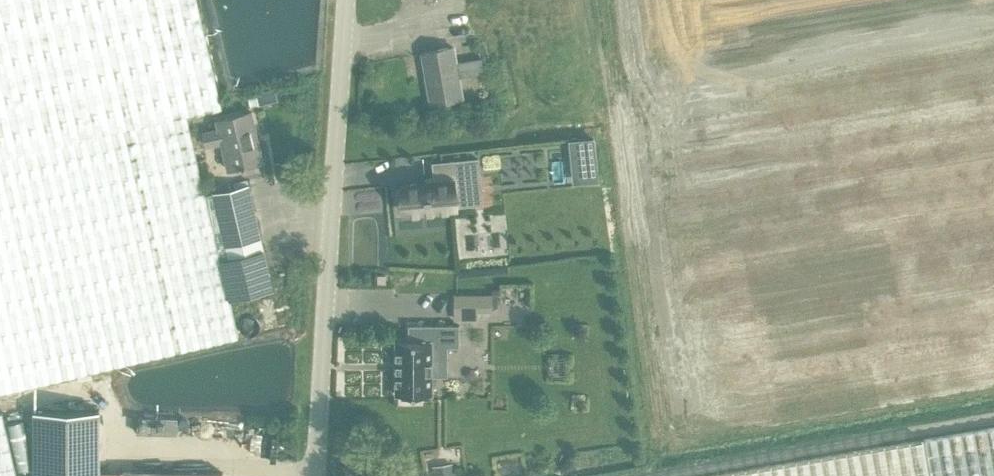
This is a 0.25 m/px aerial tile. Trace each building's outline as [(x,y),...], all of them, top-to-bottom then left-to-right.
[(238,337),(229,298),(273,288),(249,184),(248,184),(248,182),(227,187),(227,188),(205,193),(187,115),(222,107),(197,0),(0,0),(0,392),(238,337)] [(483,72),(481,57),(457,61),(454,46),(422,51),(431,103),(463,97),(459,76),(483,72)] [(480,98),(477,102),(479,111),(490,108),(488,96),(480,98)] [(227,169),(263,160),(251,110),(215,119),(217,127),(202,131),(205,147),(221,143),(227,169)] [(593,138),(570,140),(573,174),(597,171),(593,138)] [(403,189),(398,189),(399,207),(405,206),(406,212),(455,207),(455,204),(467,203),(482,201),(479,177),(477,158),(433,162),(435,180),(403,183),(403,189)] [(386,283),(385,275),(377,275),(377,283),(386,283)] [(476,307),(492,307),(492,294),(455,294),(455,315),(476,315),(476,307)] [(259,327),(260,325),(259,323),(259,322),(258,320),(257,319),(256,317),(255,316),(253,315),(251,315),(250,315),(248,315),(246,315),(245,316),(243,317),(242,318),(241,320),(240,321),(239,323),(239,325),(239,326),(240,328),(240,329),(241,331),(242,332),(244,333),(245,334),(247,335),(248,335),(250,335),(252,335),(253,334),(255,334),(256,333),(257,331),(258,330),(259,328),(259,327)] [(396,340),(396,367),(396,393),(401,393),(401,398),(419,398),(419,393),(431,393),(431,375),(436,375),(437,358),(432,358),(432,346),(459,346),(459,324),(408,324),(408,340),(396,340)] [(100,471),(101,411),(38,410),(38,475),(100,475),(100,471)] [(2,411),(0,411),(0,475),(17,475),(2,411)] [(176,433),(177,422),(177,417),(137,416),(136,432),(176,433)] [(922,438),(929,475),(993,475),(993,426),(922,438)] [(702,475),(929,475),(922,438),(708,475),(702,475)]
